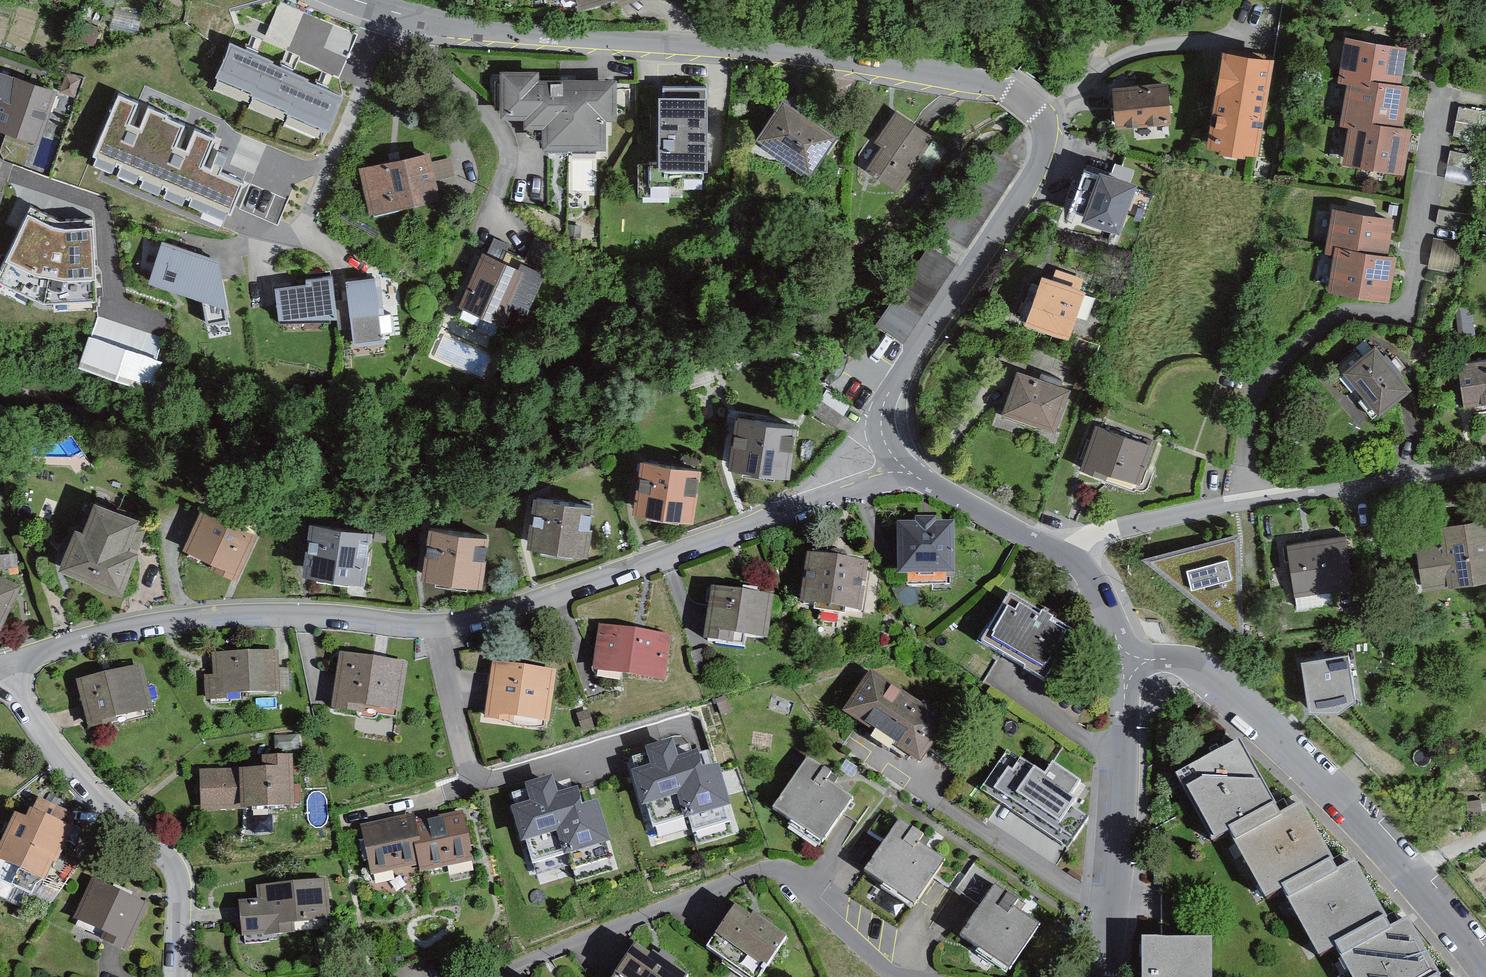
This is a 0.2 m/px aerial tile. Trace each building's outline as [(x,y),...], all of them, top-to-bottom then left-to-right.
[(102,27),(86,21),(79,38),(93,44),(102,27)] [(272,62),(230,46),(218,78),(253,91),(251,96),(289,111),(288,114),(329,130),(341,98),(306,84),(308,80),(271,66),(272,62)] [(1340,86),(1346,87),(1396,94),(1399,71),(1401,55),(1345,47),(1340,86)] [(1269,64),(1226,58),(1213,147),(1255,153),(1269,64)] [(0,68),(0,126),(39,140),(57,88),(0,68)] [(542,71),(509,71),(509,113),(533,113),(533,123),(550,122),(551,143),(610,142),(609,113),(621,113),(621,79),(543,79),(542,71)] [(82,78),(66,72),(63,80),(60,89),(74,95),(82,78)] [(1168,86),(1115,88),(1116,123),(1169,121),(1168,86)] [(666,96),(661,96),(660,162),(643,162),(643,199),(685,199),(685,191),(708,191),(709,88),(666,87),(666,96)] [(1340,130),(1348,131),(1398,138),(1402,111),(1404,95),(1396,94),(1346,87),(1341,125),(1340,130)] [(127,124),(136,102),(121,96),(95,157),(230,212),(242,182),(220,173),(227,157),(218,154),(210,173),(201,169),(214,139),(196,131),(187,152),(173,146),(182,124),(149,110),(141,130),(127,124)] [(839,136),(787,102),(762,139),(814,173),(839,136)] [(1460,108),(1458,120),(1455,136),(1485,142),(1485,134),(1485,112),(1460,108)] [(930,138),(899,117),(880,144),(887,149),(872,172),(895,188),(930,138)] [(1405,139),(1398,138),(1348,131),(1343,171),(1399,179),(1404,145),(1405,139)] [(390,158),(360,165),(371,208),(438,192),(435,176),(452,172),(448,155),(431,159),(428,149),(390,158)] [(1481,156),(1451,151),(1450,159),(1449,166),(1479,171),(1481,156)] [(1135,187),(1100,175),(1085,221),(1121,232),(1135,187)] [(29,207),(0,263),(0,272),(42,294),(97,290),(94,218),(68,221),(51,217),(29,207)] [(1470,217),(1440,210),(1438,218),(1437,225),(1467,231),(1470,217)] [(1329,252),(1337,253),(1384,260),(1387,243),(1390,222),(1335,213),(1329,252)] [(170,288),(197,298),(204,328),(233,322),(220,259),(161,238),(146,280),(170,288)] [(512,246),(498,240),(492,255),(488,253),(466,303),(509,322),(517,303),(533,310),(561,249),(539,239),(525,269),(505,261),(512,246)] [(958,262),(930,244),(877,326),(905,343),(958,262)] [(1393,262),(1384,260),(1337,253),(1331,291),(1387,300),(1391,273),(1393,262)] [(1085,287),(1045,273),(1030,314),(1070,328),(1085,287)] [(335,275),(309,278),(310,283),(278,287),(281,318),(342,318),(335,275)] [(376,278),(348,282),(355,340),(384,337),(376,278)] [(169,341),(106,319),(88,372),(151,394),(169,341)] [(1409,389),(1376,348),(1348,370),(1381,412),(1409,389)] [(1461,366),(1467,403),(1485,400),(1485,362),(1461,366)] [(1069,389),(1020,371),(1007,409),(1056,426),(1069,389)] [(850,407),(826,391),(813,410),(837,427),(850,407)] [(790,424),(738,417),(732,466),(784,473),(790,424)] [(1153,446),(1100,427),(1086,464),(1108,473),(1110,466),(1141,478),(1153,446)] [(705,474),(654,467),(647,516),(699,523),(705,474)] [(597,505),(545,498),(539,547),(591,554),(597,505)] [(137,522),(98,506),(87,535),(80,533),(66,568),(122,590),(137,555),(126,550),(137,522)] [(255,536),(204,512),(188,549),(217,563),(215,569),(235,578),(255,536)] [(919,526),(902,526),(903,572),(953,571),(953,525),(934,525),(934,521),(926,521),(919,521),(919,526)] [(1417,535),(1423,575),(1459,570),(1461,586),(1485,582),(1485,525),(1417,535)] [(370,533),(319,526),(312,575),(364,582),(370,533)] [(490,537),(438,530),(432,579),(484,586),(490,537)] [(1240,531),(1144,555),(1243,637),(1240,531)] [(1310,543),(1294,546),(1301,592),(1355,583),(1348,537),(1310,543)] [(864,563),(813,555),(805,604),(856,612),(864,563)] [(0,577),(0,625),(1,625),(15,595),(19,586),(0,577)] [(770,600),(714,590),(706,639),(731,644),(733,632),(763,637),(770,600)] [(1078,633),(1011,594),(982,644),(1049,683),(1078,633)] [(639,636),(607,631),(600,674),(666,684),(673,641),(639,636)] [(279,656),(217,659),(218,680),(209,681),(210,702),(228,702),(228,696),(280,694),(279,656)] [(1348,657),(1301,663),(1308,715),(1338,715),(1354,705),(1348,657)] [(378,664),(345,659),(340,689),(337,712),(366,716),(366,710),(403,714),(409,668),(378,664)] [(558,677),(499,669),(492,722),(518,725),(519,720),(552,724),(558,677)] [(143,671),(82,686),(88,712),(92,727),(153,712),(143,671)] [(923,711),(872,676),(847,712),(921,761),(948,721),(926,707),(923,711)] [(1070,775),(1017,740),(990,780),(1022,802),(1017,809),(1038,823),(1070,775)] [(1216,843),(1229,835),(1276,809),(1241,747),(1181,780),(1216,843)] [(652,754),(617,765),(637,825),(697,806),(701,821),(724,813),(711,773),(693,779),(687,762),(657,772),(652,754)] [(249,774),(206,775),(206,809),(249,809),(249,805),(298,804),(297,756),(269,757),(270,766),(249,767),(249,774)] [(832,774),(808,758),(773,811),(823,844),(853,800),(827,782),(832,774)] [(533,779),(499,790),(518,850),(578,831),(583,845),(606,838),(593,798),(574,804),(569,787),(539,796),(533,779)] [(1267,904),(1283,895),(1336,865),(1304,808),(1282,821),(1276,809),(1229,835),(1267,904)] [(19,821),(3,861),(47,880),(54,863),(58,865),(76,825),(39,809),(32,827),(19,821)] [(461,814),(412,824),(420,861),(421,869),(470,858),(461,814)] [(372,871),(420,861),(412,824),(410,817),(363,827),(372,871)] [(924,836),(900,820),(865,873),(915,906),(945,862),(919,844),(924,836)] [(1321,962),(1337,953),(1390,924),(1357,866),(1341,874),(1336,865),(1283,895),(1321,962)] [(330,881),(265,886),(266,901),(244,903),(248,945),(271,943),(270,931),(298,929),(297,917),(332,914),(330,881)] [(147,909),(96,887),(82,920),(111,932),(108,940),(130,950),(147,909)] [(1021,903),(998,887),(962,940),(1012,973),(1043,929),(1016,911),(1021,903)] [(706,948),(746,976),(763,976),(791,939),(740,902),(706,948)] [(1413,925),(1395,934),(1390,924),(1337,953),(1351,976),(1442,976),(1413,925)] [(616,976),(688,976),(641,943),(616,976)] [(1143,949),(1143,976),(1213,976),(1212,948),(1143,949)]
